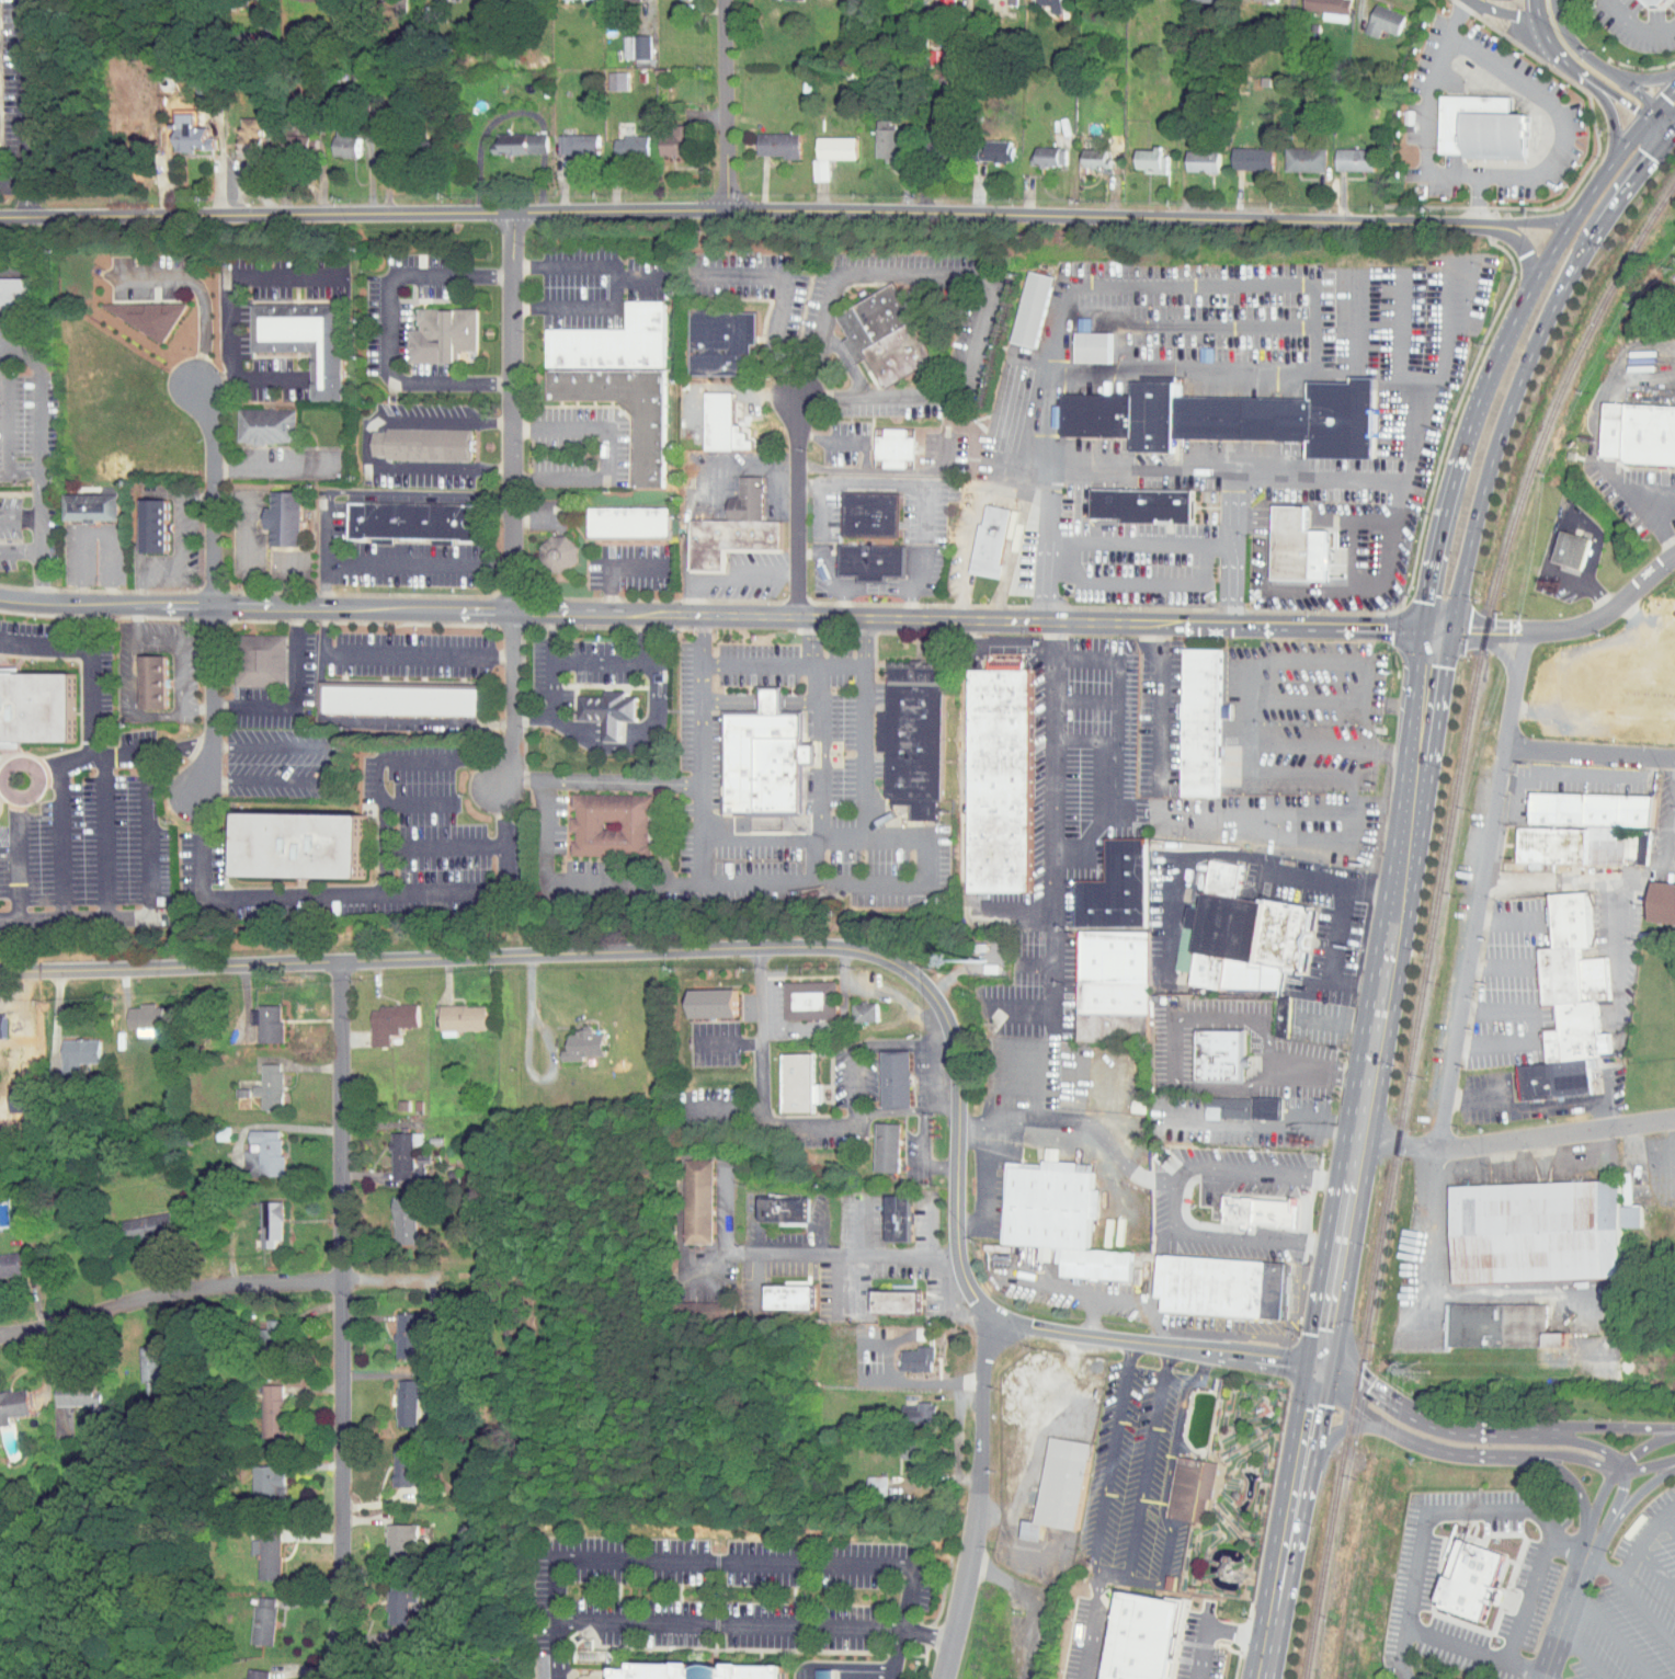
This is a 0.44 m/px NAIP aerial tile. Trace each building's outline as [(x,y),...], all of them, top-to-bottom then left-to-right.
[(1336,16),(1337,0),(1292,0),(1292,4),(1310,5),(1310,15),(1336,16)] [(1367,31),(1369,24),(1386,29),(1392,7),(1367,0),(1361,0),(1354,27),(1367,31)] [(610,29),(611,53),(638,52),(637,29),(610,29)] [(596,84),(615,84),(614,65),(595,66),(596,84)] [(1466,153),(1439,152),(1442,96),(1512,98),(1512,113),(1528,114),(1527,159),(1466,158),(1466,153)] [(194,121),(180,121),(179,108),(162,109),(163,145),(202,145),(201,131),(194,131),(194,121)] [(227,149),(249,149),(250,113),(228,112),(227,149)] [(863,152),(872,152),(872,156),(885,156),(886,120),(879,120),(879,114),(864,114),(863,152)] [(647,149),(677,150),(678,120),(647,120),(647,149)] [(345,151),(345,131),(335,131),(335,123),(322,123),(322,151),(345,151)] [(533,147),(533,127),(486,129),(486,137),(479,137),(479,149),(533,147)] [(745,149),(772,149),(772,153),(787,153),(787,127),(745,127),(745,149)] [(272,146),(302,147),(303,130),(273,129),(272,146)] [(584,129),(546,129),(546,148),(584,148),(584,129)] [(636,131),(603,130),(602,149),(635,150),(636,131)] [(937,152),(938,132),(915,130),(914,150),(937,152)] [(844,131),(804,131),(805,153),(800,153),(801,175),(817,174),(816,154),(844,153),(844,131)] [(999,136),(963,134),(962,154),(999,155),(999,136)] [(1053,142),(1021,141),(1021,160),(1053,161),(1053,142)] [(1260,164),(1260,142),(1221,141),(1220,163),(1260,164)] [(1313,166),(1313,142),(1273,141),(1272,165),(1313,166)] [(1362,165),(1362,143),(1324,142),(1323,164),(1362,165)] [(1096,144),(1071,143),(1071,162),(1096,163),(1096,144)] [(1122,166),(1154,166),(1155,150),(1149,150),(1149,143),(1123,143),(1122,166)] [(1207,146),(1174,145),(1174,166),(1206,167),(1207,146)] [(999,337),(1023,342),(1039,270),(1015,265),(999,337)] [(18,301),(18,271),(0,271),(0,301),(18,301)] [(1012,343),(1036,349),(1053,277),(1029,271),(1012,343)] [(833,312),(847,339),(843,341),(854,362),(867,355),(882,386),(934,357),(892,281),(833,312)] [(548,329),(548,366),(665,367),(665,300),(628,299),(628,329),(548,329)] [(341,399),(341,302),(252,304),(253,352),(314,351),(314,399),(341,399)] [(478,350),(478,308),(419,308),(418,329),(409,329),(409,362),(458,362),(458,350),(478,350)] [(691,376),(745,376),(747,355),(752,355),(752,345),(757,345),(757,311),(692,310),(691,376)] [(1062,357),(1098,357),(1099,327),(1063,326),(1062,357)] [(1078,363),(1113,363),(1114,332),(1078,332),(1078,363)] [(548,370),(548,401),(617,402),(630,416),(630,484),(664,484),(665,369),(548,370)] [(1376,377),(1374,457),(1311,456),(1311,443),(1177,439),(1177,455),(1130,454),(1130,442),(1060,439),(1061,392),(1135,395),(1135,384),(1173,385),(1172,397),(1311,400),(1311,384),(1352,385),(1353,376),(1376,377)] [(734,393),(706,393),(706,450),(753,449),(753,441),(743,441),(743,425),(734,425),(734,393)] [(1603,461),(1674,464),(1674,405),(1605,403),(1603,461)] [(297,410),(240,410),(240,444),(297,444),(297,410)] [(377,427),(474,429),(474,459),(377,459),(377,427)] [(876,458),(885,458),(885,467),(907,467),(907,459),(915,459),(915,436),(908,436),(908,427),(885,427),(885,435),(877,435),(876,458)] [(764,519),(764,476),(740,475),(740,498),(730,498),(729,518),(764,519)] [(252,523),(258,524),(257,540),(288,541),(289,487),(258,486),(258,502),(252,502),(252,523)] [(1093,490),(1193,491),(1192,521),(1092,518),(1093,490)] [(844,491),(841,573),(903,576),(907,494),(844,491)] [(267,529),(274,529),(274,546),(304,546),(305,492),(275,492),(274,507),(269,507),(267,529)] [(68,521),(122,519),(122,494),(68,494),(68,521)] [(126,547),(153,547),(154,494),(127,494),(126,547)] [(997,503),(970,498),(959,568),(986,572),(997,503)] [(141,552),(168,552),(169,500),(141,500),(141,552)] [(350,502),(478,506),(477,544),(349,540),(350,502)] [(1275,505),(1307,504),(1307,530),(1330,529),(1330,580),(1276,581),(1275,505)] [(588,509),(588,539),(670,540),(671,509),(588,509)] [(693,518),(692,570),(725,571),(725,551),(782,552),(783,519),(764,519),(729,518),(693,518)] [(1578,533),(1549,525),(1540,556),(1569,564),(1578,533)] [(527,561),(563,561),(564,533),(527,533),(527,561)] [(286,636),(238,636),(237,686),(285,687),(286,636)] [(153,650),(126,651),(126,704),(153,703),(153,650)] [(1219,795),(1220,651),(1185,650),(1184,795),(1219,795)] [(1027,670),(1029,891),(971,892),(968,671),(1027,670)] [(76,738),(0,738),(0,674),(75,673),(76,738)] [(322,681),(321,712),(480,716),(481,685),(322,681)] [(944,687),(941,819),(910,818),(910,807),(886,806),(889,685),(944,687)] [(566,691),(566,714),(591,714),(590,735),(607,736),(607,715),(623,715),(623,692),(612,691),(613,687),(590,686),(590,691),(566,691)] [(726,713),(800,712),(802,809),(727,811),(726,713)] [(1640,788),(1519,785),(1518,819),(1505,818),(1505,856),(1518,856),(1517,862),(1530,863),(1530,856),(1612,858),(1613,847),(1609,847),(1610,819),(1639,820),(1640,788)] [(574,854),(650,854),(650,793),(576,793),(576,816),(571,816),(571,831),(574,831),(574,854)] [(238,814),(362,816),(361,877),(237,875),(238,814)] [(1634,830),(1623,831),(1624,857),(1635,856),(1634,830)] [(1078,879),(1078,928),(1148,928),(1148,837),(1107,837),(1107,879),(1078,879)] [(1213,863),(1242,867),(1238,898),(1315,910),(1306,975),(1284,972),(1280,996),(1195,983),(1213,863)] [(1655,881),(1651,922),(1674,924),(1674,883),(1655,881)] [(1588,893),(1602,1060),(1591,1061),(1593,1095),(1524,1100),(1522,1070),(1551,1066),(1541,951),(1556,950),(1551,896),(1588,893)] [(1151,933),(1081,933),(1080,1041),(1151,1041),(1151,933)] [(771,975),(771,1013),(823,1011),(823,974),(771,975)] [(723,1010),(722,982),(676,983),(676,1011),(723,1010)] [(841,1015),(864,1014),(864,996),(840,997),(841,1015)] [(116,1000),(116,1022),(125,1022),(125,1029),(141,1029),(141,1021),(149,1021),(149,998),(126,997),(126,1001),(116,1000)] [(376,1039),(376,1027),(386,1027),(386,1020),(405,1020),(405,999),(359,998),(358,1039),(376,1039)] [(472,998),(426,999),(427,1024),(473,1023),(472,998)] [(268,999),(238,1000),(238,1017),(246,1017),(246,1035),(269,1035),(268,999)] [(570,1054),(570,1049),(592,1049),(591,1026),(580,1026),(580,1023),(556,1024),(556,1043),(548,1043),(548,1055),(570,1054)] [(1197,1032),(1243,1033),(1242,1081),(1196,1080),(1197,1032)] [(88,1033),(49,1033),(50,1068),(67,1068),(67,1056),(88,1056),(88,1033)] [(869,1101),(898,1101),(898,1044),(869,1044),(869,1101)] [(800,1046),(767,1046),(768,1107),(801,1106),(801,1097),(808,1097),(807,1077),(801,1077),(800,1046)] [(269,1057),(248,1057),(248,1079),(240,1078),(239,1089),(248,1089),(248,1103),(268,1104),(269,1057)] [(887,1117),(863,1116),(861,1165),(886,1166),(887,1117)] [(269,1169),(269,1124),(236,1123),(236,1149),(246,1149),(246,1165),(241,1165),(241,1169),(269,1169)] [(379,1173),(407,1172),(407,1157),(417,1156),(417,1149),(400,1149),(399,1126),(378,1126),(379,1173)] [(699,1153),(671,1153),(672,1237),(700,1237),(699,1153)] [(1007,1162),(1095,1169),(1089,1247),(1133,1250),(1131,1279),(1063,1273),(1066,1248),(1001,1244),(1007,1162)] [(1452,1187),(1620,1181),(1622,1280),(1455,1284),(1452,1187)] [(874,1235),(898,1235),(897,1189),(874,1189),(874,1235)] [(380,1191),(381,1237),(403,1237),(402,1191),(380,1191)] [(794,1192),(748,1191),(747,1215),(794,1215),(794,1192)] [(1223,1193),(1296,1198),(1295,1227),(1222,1222),(1223,1193)] [(270,1195),(248,1195),(247,1241),(261,1241),(261,1233),(269,1233),(270,1195)] [(107,1214),(110,1232),(128,1228),(129,1232),(161,1226),(157,1205),(107,1214)] [(14,1268),(11,1245),(0,1246),(0,1270),(14,1268)] [(1160,1257),(1288,1266),(1285,1321),(1155,1312),(1160,1257)] [(754,1303),(801,1302),(801,1278),(754,1279),(754,1303)] [(905,1285),(861,1284),(860,1305),(905,1306),(905,1285)] [(667,1296),(668,1313),(719,1312),(718,1295),(667,1296)] [(1447,1304),(1548,1304),(1548,1348),(1447,1348),(1447,1304)] [(384,1352),(406,1352),(406,1307),(384,1307),(384,1352)] [(265,1313),(254,1314),(254,1322),(246,1322),(247,1358),(266,1358),(265,1313)] [(902,1333),(901,1319),(888,1320),(889,1334),(902,1333)] [(128,1340),(131,1382),(153,1381),(151,1339),(128,1340)] [(920,1339),(904,1339),(904,1343),(889,1343),(888,1364),(920,1364),(920,1339)] [(405,1420),(406,1374),(385,1374),(384,1420),(405,1420)] [(44,1376),(45,1399),(89,1398),(89,1375),(44,1376)] [(249,1431),(271,1431),(271,1378),(250,1378),(249,1431)] [(18,1406),(13,1381),(0,1384),(0,1409),(18,1406)] [(923,1396),(904,1396),(904,1404),(894,1404),(893,1417),(922,1418),(923,1396)] [(382,1480),(407,1479),(406,1437),(381,1438),(382,1480)] [(1053,1437),(1094,1444),(1078,1531),(1037,1523),(1053,1437)] [(1178,1455),(1217,1462),(1206,1523),(1169,1518),(1178,1455)] [(240,1460),(240,1488),(271,1488),(271,1467),(263,1467),(263,1460),(240,1460)] [(856,1470),(856,1488),(873,1488),(873,1470),(856,1470)] [(406,1518),(375,1517),(374,1540),(379,1540),(378,1553),(400,1553),(400,1534),(405,1534),(406,1518)] [(238,1548),(246,1549),(245,1573),(268,1573),(268,1526),(246,1526),(246,1533),(239,1533),(238,1548)] [(1457,1538),(1503,1554),(1480,1619),(1434,1602),(1457,1538)] [(397,1595),(406,1595),(406,1577),(377,1576),(376,1618),(396,1619),(397,1595)] [(1184,1602),(1121,1590),(1105,1678),(1170,1678),(1184,1602)] [(262,1639),(264,1592),(242,1591),(240,1638),(262,1639)] [(789,1667),(788,1678),(618,1678),(618,1660),(789,1667)] [(226,1677),(225,1678),(255,1678),(256,1665),(235,1662),(233,1678),(226,1677)] [(819,1663),(803,1663),(803,1678),(818,1678),(819,1663)]
